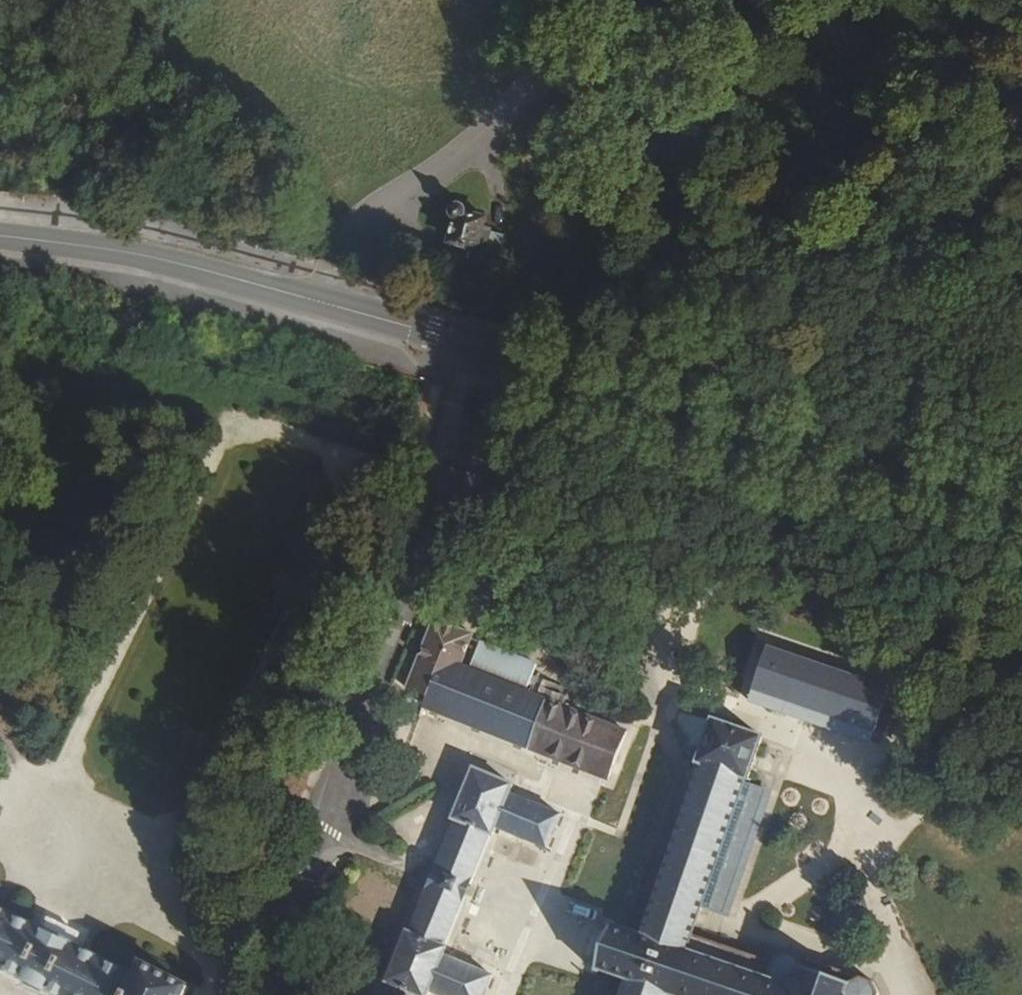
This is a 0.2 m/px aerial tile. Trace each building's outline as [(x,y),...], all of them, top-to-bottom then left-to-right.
[(492,222),(456,214),(451,238),(462,241),(458,266),(502,276),(508,242),(489,239),(492,222)] [(531,694),(476,672),(466,668),(479,636),(442,621),(413,689),(433,697),(429,706),(460,719),(468,722),(608,780),(612,782),(631,736),(531,694)] [(542,666),(488,644),(476,672),(531,694),(542,666)] [(719,727),(643,928),(633,924),(618,918),(600,970),(598,975),(612,980),(622,984),(618,994),(874,994),(873,994),(810,969),(790,963),(776,973),(696,941),(703,921),(764,761),(771,745),(719,727)] [(426,892),(407,936),(403,935),(381,982),(408,994),(425,994),(426,994),(428,994),(480,994),(488,978),(445,958),(443,944),(466,893),(494,830),(544,851),(559,817),(508,795),(511,784),(474,771),(453,819),(458,821),(435,870),(433,877),(426,892)] [(49,915),(37,937),(81,959),(91,935),(49,915)] [(17,984),(16,987),(32,994),(180,994),(182,992),(139,970),(131,987),(81,959),(37,937),(0,918),(0,976),(17,984)]
